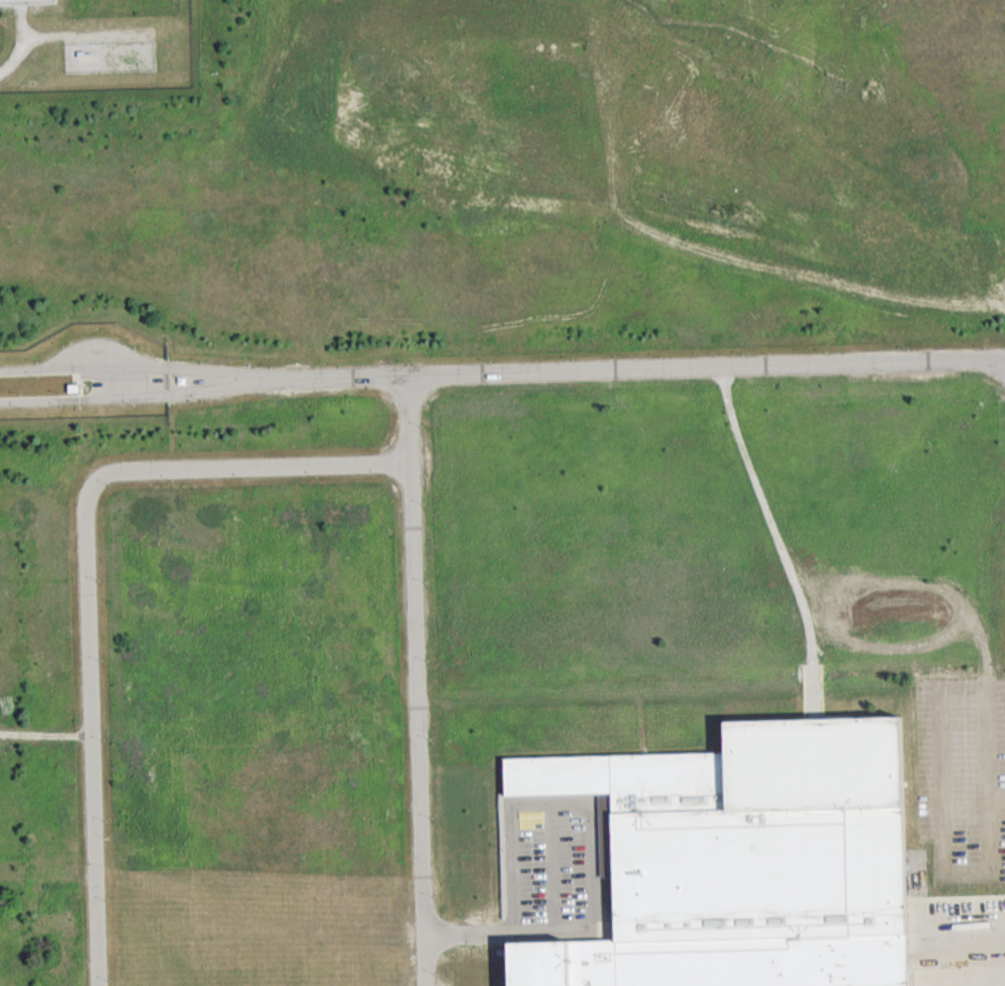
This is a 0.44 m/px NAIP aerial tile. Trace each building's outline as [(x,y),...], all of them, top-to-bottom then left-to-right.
[(903,715),(725,720),(726,750),(504,756),(505,796),(611,793),(615,938),(510,941),(511,985),(910,985),(903,715)]
